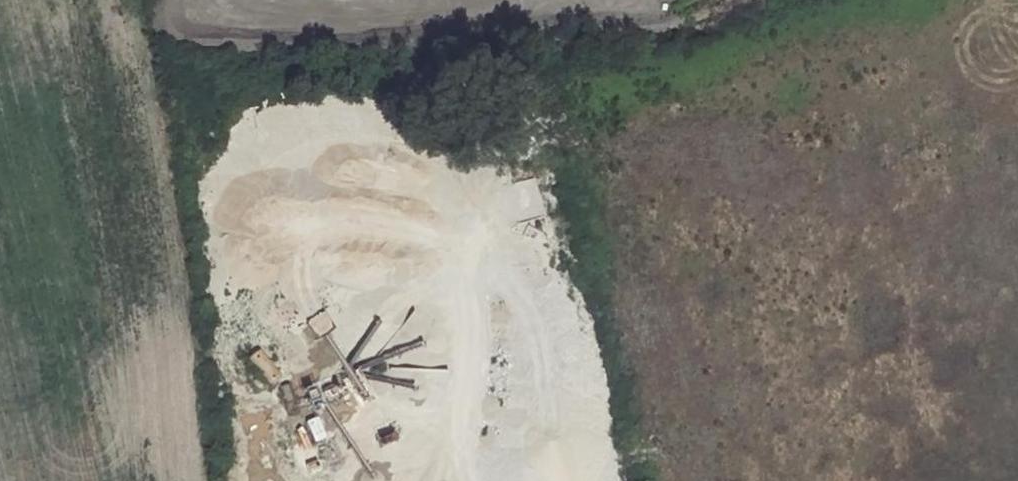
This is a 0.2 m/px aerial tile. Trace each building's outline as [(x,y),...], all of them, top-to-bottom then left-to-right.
[(544,273),(551,306),(573,302),(567,269),(544,273)] [(298,412),(289,383),(276,387),(286,416),(298,412)] [(312,441),(325,437),(318,416),(305,420),(312,441)]
